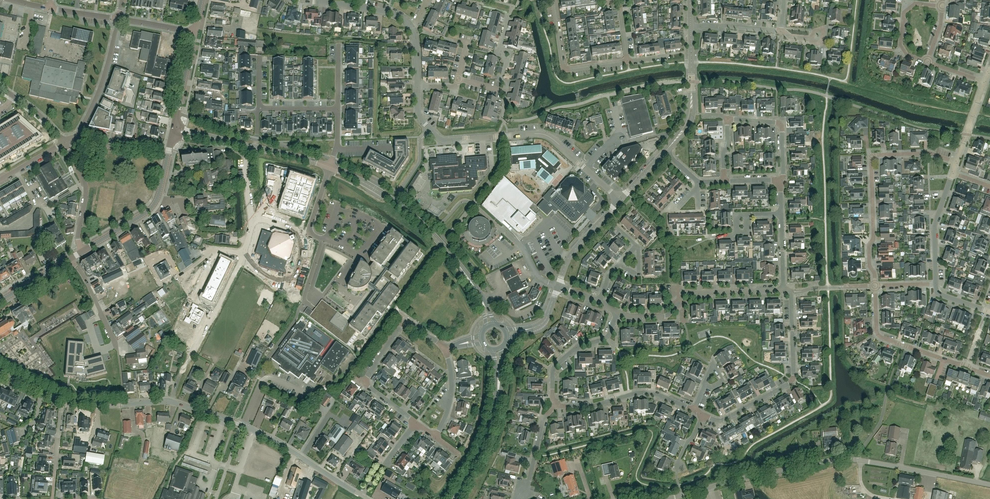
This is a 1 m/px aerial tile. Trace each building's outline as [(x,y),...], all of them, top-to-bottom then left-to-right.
[(141,7),(148,8),(149,7),(152,8),(153,0),(143,0),(141,7)] [(152,8),(159,9),(159,6),(163,6),(163,5),(166,6),(167,0),(157,0),(153,0),(152,8)] [(180,2),(172,1),(170,9),(182,12),(182,9),(186,10),(189,0),(181,0),(180,2)] [(250,4),(249,8),(257,10),(259,1),(255,0),(254,4),(250,4)] [(268,6),(272,8),(272,9),(278,13),(284,4),(277,0),(275,3),(274,2),(271,0),(268,6)] [(446,10),(449,4),(441,0),(439,4),(436,2),(435,5),(446,10)] [(882,5),(886,6),(886,10),(895,11),(896,4),(894,3),(895,0),(883,0),(882,5)] [(769,2),(762,1),(762,4),(766,5),(766,10),(775,11),(775,6),(769,5),(769,2)] [(461,16),(464,3),(462,2),(461,6),(458,6),(455,14),(461,16)] [(724,4),(724,11),(723,15),(726,15),(726,17),(731,18),(733,6),(727,5),(727,4),(724,4)] [(962,15),(962,11),(964,11),(964,5),(955,4),(955,8),(950,7),(950,13),(959,14),(962,15)] [(980,14),(989,15),(989,5),(982,4),(981,10),(980,13),(980,14)] [(435,5),(433,8),(436,9),(435,13),(434,13),(439,15),(442,17),(443,16),(446,10),(435,5)] [(471,9),(468,8),(466,17),(471,19),(475,5),(472,5),(471,9)] [(676,9),(676,6),(669,6),(669,9),(671,9),(671,14),(680,14),(680,9),(676,9)] [(743,10),(742,20),(742,19),(748,19),(748,18),(751,18),(752,6),(749,6),(749,11),(743,10)] [(804,17),(804,14),(804,8),(796,7),(796,10),(791,9),(791,15),(804,17)] [(831,22),(839,22),(840,11),(833,11),(833,8),(829,7),(829,14),(832,15),(831,22)] [(293,22),(294,20),(299,21),(301,14),(295,13),(296,9),(289,8),(286,20),(293,22)] [(246,21),(248,11),(240,9),(239,19),(246,21)] [(602,10),(601,12),(604,14),(604,17),(603,17),(602,17),(602,19),(603,19),(613,18),(612,13),(609,13),(609,11),(607,11),(606,12),(603,9),(602,10)] [(711,16),(710,10),(701,11),(702,11),(702,16),(708,16),(708,19),(715,19),(715,16),(711,16)] [(761,10),(760,20),(767,21),(768,16),(774,17),(775,11),(766,10),(761,10)] [(311,21),(312,11),(306,11),(306,17),(303,17),(302,24),(308,25),(308,21),(311,21)] [(311,21),(311,26),(317,27),(317,26),(320,26),(321,19),(321,17),(318,16),(318,12),(312,11),(311,21)] [(431,11),(428,16),(436,20),(439,15),(434,13),(435,13),(431,11)] [(323,19),(322,27),(329,28),(329,24),(332,24),(333,14),(332,14),(331,14),(331,13),(330,13),(330,12),(329,12),(328,13),(327,14),(327,15),(323,15),(323,19)] [(492,12),(491,19),(499,21),(500,17),(503,18),(504,15),(492,12)] [(333,14),(332,24),(335,25),(334,28),(341,29),(341,22),(342,17),(338,17),(339,15),(338,15),(338,14),(337,13),(336,13),(335,13),(335,14),(334,14),(333,14)] [(950,13),(949,20),(953,20),(953,24),(955,24),(962,25),(963,18),(959,18),(959,14),(950,13)] [(980,14),(980,17),(981,17),(980,23),(989,24),(989,15),(980,14)] [(352,25),(353,15),(348,15),(347,21),(344,21),(343,27),(349,27),(349,24),(352,25)] [(353,15),(352,25),(355,25),(355,28),(361,28),(361,22),(358,22),(359,15),(353,15)] [(791,15),(790,21),(794,22),(794,25),(796,25),(803,26),(803,23),(804,17),(791,15)] [(428,16),(426,22),(434,26),(436,20),(428,16)] [(884,22),(883,31),(893,32),(894,24),(892,23),(893,18),(885,17),(885,23),(884,22)] [(371,28),(372,19),(366,18),(366,25),(363,25),(362,31),(365,31),(366,28),(371,28)] [(378,19),(372,19),(371,28),(377,29),(377,32),(380,32),(380,26),(377,26),(378,19)] [(499,21),(491,19),(489,26),(500,29),(501,26),(498,25),(499,21)] [(426,22),(423,28),(431,32),(434,26),(426,22)] [(513,25),(509,24),(508,27),(513,28),(512,31),(521,33),(522,28),(513,26),(513,25)] [(644,30),(643,24),(635,26),(635,31),(638,31),(639,33),(646,32),(645,29),(644,30)] [(36,25),(30,53),(40,55),(46,28),(36,25)] [(948,28),(946,34),(956,37),(957,34),(960,35),(962,29),(952,25),(951,28),(948,28)] [(489,26),(487,33),(495,35),(496,31),(500,32),(500,29),(489,26)] [(63,27),(62,32),(60,39),(71,41),(70,44),(90,48),(90,44),(91,44),(94,34),(63,27)] [(989,38),(989,36),(989,28),(988,28),(984,27),(983,31),(978,30),(977,35),(989,38)] [(209,28),(209,29),(208,29),(207,36),(218,37),(222,37),(222,36),(223,30),(212,29),(211,28),(209,28)] [(833,30),(832,38),(832,39),(836,39),(836,38),(842,39),(843,31),(848,32),(848,29),(840,28),(840,31),(833,30)] [(390,40),(387,40),(387,44),(394,44),(394,41),(401,41),(401,34),(396,34),(396,29),(389,29),(389,34),(390,34),(390,40)] [(132,33),(130,49),(138,51),(138,48),(141,48),(138,61),(147,62),(149,49),(150,49),(151,43),(155,44),(155,41),(152,41),(153,34),(141,32),(140,34),(132,33)] [(956,37),(946,34),(944,39),(951,42),(950,44),(954,46),(955,43),(954,42),(956,37)] [(989,38),(977,35),(975,34),(974,38),(980,40),(979,45),(988,47),(989,41),(989,38)] [(506,35),(506,37),(510,38),(509,41),(518,43),(522,44),(522,42),(518,41),(519,38),(511,36),(506,35)] [(701,41),(700,48),(706,49),(706,44),(707,45),(709,45),(710,44),(710,45),(711,36),(705,35),(704,42),(701,41)] [(717,37),(711,36),(710,45),(714,45),(713,50),(719,50),(719,49),(720,43),(717,43),(717,37)] [(720,40),(720,43),(719,49),(725,50),(726,45),(730,45),(731,36),(724,36),(724,40),(720,40)] [(737,37),(731,36),(730,45),(733,46),(733,50),(739,51),(739,50),(740,44),(740,42),(736,42),(737,37)] [(482,37),(480,42),(493,46),(494,44),(489,42),(490,39),(482,37)] [(739,50),(739,51),(743,51),(743,50),(743,49),(745,50),(749,50),(749,47),(750,38),(744,38),(743,44),(740,44),(739,50)] [(750,38),(749,47),(755,48),(754,51),(758,52),(759,46),(755,45),(756,39),(750,38)] [(664,43),(664,42),(664,39),(660,39),(661,42),(662,49),(665,48),(665,52),(670,51),(669,42),(664,43)] [(880,47),(891,48),(892,40),(881,39),(880,47)] [(762,42),(761,47),(763,47),(763,50),(762,53),(767,53),(767,54),(772,54),(773,48),(773,43),(770,42),(770,41),(764,40),(764,42),(762,42)] [(426,41),(424,50),(430,52),(432,43),(426,41)] [(655,41),(653,41),(654,53),(659,52),(659,49),(662,49),(661,42),(658,42),(658,44),(655,44),(655,41)] [(439,42),(438,45),(437,51),(443,52),(445,44),(439,42)] [(0,54),(0,56),(0,58),(2,58),(2,59),(10,60),(13,45),(5,43),(5,44),(0,43),(0,54)] [(432,43),(430,52),(429,53),(432,54),(433,52),(436,53),(437,51),(438,45),(432,43)] [(346,54),(347,54),(358,54),(359,54),(359,44),(350,44),(350,48),(346,48),(346,54)] [(451,45),(445,44),(443,52),(449,54),(451,45)] [(946,44),(944,49),(941,48),(939,54),(948,58),(951,51),(950,51),(952,46),(946,44)] [(457,47),(451,45),(449,54),(455,56),(457,47)] [(638,45),(635,46),(636,55),(639,54),(639,55),(644,55),(643,46),(638,46),(638,45)] [(974,56),(983,60),(985,53),(982,52),(983,49),(973,45),(971,51),(975,52),(974,56)] [(801,53),(797,52),(797,47),(789,46),(785,46),(784,55),(796,56),(796,59),(800,59),(801,53)] [(401,52),(394,52),(394,48),(387,48),(387,55),(390,55),(390,60),(401,60),(401,52)] [(829,52),(828,62),(839,63),(839,59),(843,58),(843,50),(838,49),(837,53),(830,53),(829,52)] [(203,51),(202,57),(216,59),(217,54),(217,53),(216,52),(216,54),(215,54),(215,52),(203,51)] [(514,59),(526,62),(528,55),(520,52),(519,57),(515,56),(514,59)] [(807,56),(806,57),(806,58),(807,59),(808,59),(809,59),(808,65),(817,66),(817,65),(820,66),(822,55),(818,54),(818,53),(811,52),(811,54),(809,54),(808,54),(807,55),(807,56)] [(238,64),(251,64),(251,60),(250,60),(250,58),(244,58),(244,55),(238,55),(238,64)] [(893,70),(896,63),(890,61),(891,59),(887,57),(888,57),(885,56),(884,55),(882,60),(881,60),(880,60),(878,60),(877,63),(878,65),(879,65),(879,66),(888,68),(886,72),(892,74),(893,70)] [(983,60),(974,56),(973,59),(969,58),(967,64),(976,68),(977,64),(981,66),(983,60)] [(274,60),(274,66),(284,66),(285,57),(277,57),(277,60),(274,60)] [(487,63),(495,65),(497,59),(488,57),(487,63)] [(37,58),(36,60),(27,58),(22,78),(32,80),(29,95),(69,104),(70,102),(76,104),(79,92),(81,92),(83,80),(82,80),(85,63),(78,61),(77,65),(45,58),(44,60),(37,58)] [(159,66),(159,68),(164,69),(165,61),(157,59),(155,65),(159,66)] [(346,60),(346,64),(347,64),(347,65),(352,65),(352,68),(358,68),(358,65),(358,59),(347,59),(347,60),(346,60)] [(526,62),(514,59),(514,62),(517,63),(516,67),(525,69),(526,62)] [(146,62),(144,74),(162,78),(163,71),(152,68),(153,64),(146,62)] [(901,65),(900,68),(900,69),(901,69),(900,72),(913,76),(915,69),(911,67),(912,65),(903,62),(902,65),(902,64),(901,65)] [(487,63),(485,69),(493,71),(495,65),(487,63)] [(238,73),(244,73),(244,70),(250,70),(250,67),(251,67),(251,64),(238,64),(237,73),(238,73)] [(214,67),(210,67),(202,65),(200,73),(213,75),(212,78),(217,79),(219,67),(214,66),(214,67)] [(402,70),(396,70),(396,67),(389,67),(389,73),(392,73),(392,78),(402,78),(402,70)] [(512,70),(511,73),(523,76),(525,69),(516,67),(515,70),(512,70)] [(108,91),(107,95),(106,97),(122,103),(124,96),(125,96),(126,94),(122,93),(129,73),(117,68),(116,71),(115,71),(113,75),(115,76),(114,78),(113,78),(111,82),(112,82),(111,85),(110,84),(109,89),(110,89),(109,92),(108,91)] [(493,71),(485,69),(483,75),(492,77),(493,71)] [(930,87),(933,78),(930,77),(931,72),(924,69),(921,79),(924,80),(923,84),(930,87)] [(345,76),(345,79),(359,79),(359,70),(352,70),(352,73),(346,73),(346,76),(345,76)] [(245,73),(244,73),(238,73),(238,82),(240,82),(252,82),(252,78),(251,78),(251,76),(245,76),(245,73)] [(523,76),(511,73),(510,76),(513,77),(512,80),(516,81),(521,82),(523,76)] [(937,80),(935,84),(936,84),(936,85),(945,89),(945,88),(951,90),(953,83),(947,81),(948,78),(940,75),(938,81),(937,80)] [(164,85),(160,84),(161,81),(148,78),(147,83),(153,85),(152,89),(165,92),(166,87),(164,86),(164,85)] [(359,79),(345,79),(345,83),(346,83),(346,85),(352,85),(352,88),(359,88),(359,79)] [(395,80),(388,81),(388,84),(388,86),(390,86),(390,91),(402,91),(402,88),(403,88),(404,87),(404,85),(403,84),(402,84),(402,83),(395,84),(395,80)] [(213,84),(199,81),(197,88),(221,92),(222,84),(213,83),(213,84)] [(964,85),(965,84),(958,81),(954,93),(958,94),(959,92),(969,96),(972,87),(964,85)] [(239,91),(245,91),(245,88),(251,88),(251,86),(252,86),(252,82),(240,82),(240,87),(238,87),(238,91),(239,91)] [(523,89),(510,85),(510,88),(514,89),(513,92),(522,94),(523,89)] [(158,95),(159,92),(145,89),(144,94),(151,96),(150,100),(163,103),(164,98),(162,97),(162,96),(158,95)] [(345,96),(345,99),(359,99),(359,90),(352,90),(352,93),(346,93),(346,96),(345,96)] [(246,91),(245,91),(239,91),(239,100),(253,100),(253,97),(252,97),(252,94),(246,94),(246,91)] [(433,93),(432,100),(440,102),(443,93),(436,91),(435,94),(433,93)] [(195,97),(195,99),(195,100),(195,101),(203,102),(207,103),(208,101),(208,100),(209,96),(196,93),(196,97),(195,97)] [(390,105),(399,105),(399,104),(403,104),(403,96),(398,96),(398,97),(394,97),(394,94),(387,94),(387,98),(390,98),(390,105)] [(643,94),(620,98),(621,100),(622,105),(623,110),(623,111),(624,113),(628,127),(631,138),(642,135),(653,132),(652,128),(644,99),(643,94)] [(654,105),(654,106),(654,109),(658,107),(668,105),(665,94),(655,97),(657,104),(654,105)] [(521,99),(508,96),(507,98),(511,99),(510,103),(519,105),(521,99)] [(711,109),(711,100),(707,100),(707,96),(702,97),(702,103),(705,103),(705,109),(711,109)] [(714,100),(711,100),(711,109),(717,109),(717,106),(720,106),(720,104),(720,102),(720,97),(720,96),(714,96),(714,100)] [(723,96),(720,97),(720,102),(720,104),(720,106),(723,106),(723,110),(729,110),(729,100),(723,100),(723,96)] [(738,103),(738,98),(738,96),(735,96),(735,100),(729,100),(729,110),(735,110),(735,103),(738,103)] [(486,102),(499,106),(500,104),(496,102),(496,99),(488,97),(486,102)] [(741,97),(738,98),(738,103),(738,105),(741,105),(741,111),(747,111),(747,101),(741,101),(741,97)] [(756,104),(756,100),(756,97),(753,97),(753,101),(747,101),(747,111),(753,111),(753,104),(756,104)] [(796,105),(794,105),(794,100),(787,100),(786,98),(780,98),(781,108),(786,108),(786,112),(795,111),(796,111),(797,111),(797,106),(796,105)] [(359,99),(345,99),(345,103),(346,103),(346,105),(352,105),(352,108),(358,108),(359,99)] [(451,111),(450,113),(456,115),(456,112),(460,99),(457,99),(456,103),(453,102),(451,111)] [(765,99),(756,100),(756,104),(756,107),(756,108),(759,108),(760,112),(765,112),(765,99)] [(774,99),(765,99),(765,112),(771,112),(771,108),(774,108),(774,106),(774,99)] [(253,104),(253,100),(239,100),(239,109),(246,109),(246,106),(252,106),(252,104),(253,104)] [(432,100),(430,106),(439,108),(440,102),(432,100)] [(109,113),(115,116),(117,112),(114,111),(116,107),(104,101),(100,109),(106,112),(105,114),(108,116),(109,113)] [(145,101),(144,106),(148,107),(147,111),(149,111),(162,114),(163,109),(161,109),(161,108),(157,107),(158,104),(145,101)] [(210,109),(210,110),(221,112),(221,111),(223,103),(211,101),(211,102),(210,109)] [(467,106),(464,105),(462,114),(467,115),(470,102),(468,101),(467,106)] [(658,107),(654,109),(655,111),(655,112),(656,112),(659,111),(661,118),(671,116),(670,113),(671,113),(669,104),(668,105),(658,107)] [(439,108),(430,106),(428,112),(433,113),(432,116),(439,118),(439,115),(437,114),(439,108)] [(398,112),(398,108),(391,108),(391,115),(395,115),(395,120),(403,120),(403,112),(398,112)] [(485,108),(484,113),(497,116),(497,114),(493,113),(494,110),(485,108)] [(346,118),(346,119),(358,119),(358,114),(359,114),(359,110),(352,110),(352,113),(346,113),(346,114),(345,114),(345,118),(346,118)] [(99,111),(93,122),(93,121),(89,129),(98,131),(97,130),(109,132),(111,125),(112,126),(113,121),(115,122),(116,117),(115,116),(109,113),(108,116),(105,114),(99,111)] [(155,115),(142,112),(140,117),(147,118),(146,122),(159,125),(160,120),(158,120),(158,119),(154,118),(155,115)] [(229,124),(229,123),(231,123),(231,122),(235,122),(235,115),(233,115),(233,112),(224,112),(224,117),(223,117),(223,121),(224,121),(224,123),(225,123),(225,124),(229,124)] [(589,118),(590,122),(587,123),(586,121),(583,122),(583,124),(585,134),(588,134),(588,135),(597,133),(595,126),(599,124),(598,119),(601,118),(600,115),(589,118)] [(42,138),(17,116),(0,127),(0,164),(42,138)] [(297,116),(297,117),(297,130),(301,130),(302,131),(302,132),(306,132),(306,131),(307,131),(307,127),(308,127),(308,123),(307,123),(307,121),(300,121),(300,116),(297,116)] [(561,120),(549,117),(548,116),(545,125),(549,127),(550,128),(552,129),(553,128),(558,130),(561,120)] [(112,126),(113,126),(112,133),(121,134),(123,121),(120,121),(120,118),(116,117),(115,122),(113,121),(112,126)] [(132,118),(127,117),(124,130),(127,131),(126,137),(132,138),(135,125),(131,124),(132,118)] [(249,128),(251,128),(251,126),(252,126),(252,122),(251,122),(251,120),(246,120),(246,117),(240,117),(240,127),(244,127),(244,128),(246,128),(246,129),(249,129),(249,128)] [(271,132),(272,132),(272,117),(268,117),(268,122),(262,122),(262,130),(263,130),(263,131),(266,131),(266,130),(268,130),(271,130),(271,132)] [(272,117),(272,132),(275,132),(277,132),(277,133),(280,133),(280,132),(282,132),(282,131),(283,131),(283,127),(282,126),(282,124),(275,124),(275,119),(272,119),(272,117)] [(297,130),(297,117),(294,117),(294,123),(287,123),(287,125),(285,125),(285,129),(287,129),(287,131),(288,131),(288,132),(292,132),(292,131),(293,131),(297,131),(297,130)] [(796,121),(790,121),(790,127),(800,127),(803,127),(803,123),(803,117),(796,117),(796,121)] [(322,119),(322,120),(322,131),(326,131),(326,132),(327,132),(327,133),(331,133),(331,132),(332,132),(332,123),(325,123),(325,119),(322,119)] [(862,126),(867,126),(867,127),(867,119),(857,119),(849,127),(855,133),(862,126)] [(322,131),(322,120),(319,120),(319,125),(312,125),(312,127),(311,127),(311,132),(312,132),(312,134),(313,134),(313,135),(317,135),(317,134),(318,134),(318,133),(322,133),(322,131)] [(561,120),(558,130),(563,131),(564,133),(566,133),(567,133),(571,134),(574,125),(561,120)] [(717,134),(717,133),(718,133),(717,122),(704,123),(704,130),(708,129),(708,133),(714,133),(714,134),(717,134)] [(145,124),(144,129),(148,130),(146,136),(149,136),(151,137),(151,139),(156,140),(156,138),(157,138),(159,131),(158,130),(159,127),(145,124)] [(356,125),(346,125),(346,130),(353,131),(353,134),(361,134),(361,130),(357,130),(357,125),(356,125)] [(738,133),(734,133),(735,143),(740,143),(740,138),(744,138),(744,129),(737,129),(738,133)] [(751,129),(744,129),(744,138),(749,138),(749,142),(755,142),(754,135),(754,132),(751,133),(751,129)] [(758,135),(754,135),(755,142),(755,143),(761,143),(761,140),(764,140),(764,130),(758,130),(758,135)] [(764,130),(764,140),(768,139),(768,143),(775,142),(774,134),(771,134),(771,130),(764,130)] [(884,130),(876,130),(873,130),(873,134),(873,144),(880,144),(880,138),(884,138),(884,130)] [(890,145),(898,145),(898,137),(901,137),(901,130),(895,130),(895,134),(890,134),(890,145)] [(804,145),(804,142),(803,136),(806,136),(806,132),(797,132),(797,136),(790,136),(791,145),(795,144),(795,145),(804,145)] [(918,140),(927,140),(927,133),(911,134),(912,146),(918,146),(918,140)] [(851,149),(861,148),(861,140),(855,140),(854,137),(847,137),(847,144),(851,144),(851,149)] [(710,140),(708,140),(701,140),(701,146),(704,146),(705,149),(714,148),(714,142),(710,143),(710,140)] [(364,164),(392,178),(394,179),(408,159),(407,143),(405,143),(404,142),(394,142),(395,149),(394,149),(394,154),(395,154),(395,165),(394,167),(375,157),(376,155),(370,152),(365,161),(366,161),(364,164)] [(975,142),(973,148),(976,149),(976,151),(975,150),(973,153),(980,156),(981,152),(982,153),(985,144),(979,142),(978,143),(975,142)] [(542,147),(541,147),(541,145),(510,148),(512,165),(519,165),(520,171),(535,170),(535,172),(537,174),(536,175),(548,185),(553,179),(550,177),(561,164),(558,162),(559,161),(547,151),(542,147)] [(608,161),(607,162),(601,169),(614,181),(621,173),(620,172),(624,168),(625,168),(642,150),(637,146),(622,150),(614,158),(615,158),(610,163),(608,161)] [(213,154),(213,152),(213,149),(206,149),(206,148),(201,149),(201,151),(184,153),(184,155),(181,156),(182,165),(185,165),(185,166),(188,166),(189,167),(189,166),(198,165),(198,166),(199,166),(199,165),(202,164),(202,165),(207,165),(208,164),(208,163),(214,162),(214,160),(213,154)] [(705,149),(701,149),(702,153),(702,158),(711,158),(711,155),(714,155),(714,148),(705,149)] [(805,155),(805,152),(805,148),(797,148),(797,152),(791,152),(791,160),(801,160),(801,154),(802,154),(803,155),(805,155)] [(764,162),(772,162),(772,156),(766,156),(766,153),(759,153),(759,159),(764,158),(764,162)] [(733,163),(742,163),(742,159),(745,159),(745,154),(739,154),(739,157),(733,157),(733,163)] [(439,193),(456,191),(471,190),(471,188),(473,188),(475,185),(475,181),(476,181),(476,178),(477,178),(477,171),(485,171),(486,169),(485,157),(465,159),(466,166),(461,167),(461,159),(457,159),(456,156),(453,156),(437,157),(437,160),(430,160),(430,171),(432,171),(433,182),(431,182),(432,190),(439,189),(439,193)] [(969,157),(967,163),(977,167),(978,164),(981,165),(982,162),(984,163),(985,159),(977,156),(975,160),(974,159),(969,157)] [(122,165),(131,164),(132,160),(119,157),(122,165)] [(855,170),(855,167),(862,166),(862,157),(853,158),(853,163),(849,163),(849,167),(848,167),(848,170),(855,170)] [(711,158),(702,158),(702,162),(702,164),(705,164),(705,167),(715,167),(715,161),(711,161),(711,158)] [(224,167),(216,171),(218,174),(224,171),(224,174),(232,173),(232,170),(232,169),(232,165),(231,165),(231,161),(223,162),(224,167)] [(910,163),(905,163),(905,170),(910,170),(910,172),(914,172),(914,171),(920,171),(920,163),(918,163),(918,162),(915,162),(915,161),(910,162),(910,163)] [(772,162),(764,162),(764,166),(759,166),(760,171),(767,171),(767,168),(773,168),(772,162)] [(891,171),(891,162),(884,162),(884,167),(881,167),(881,176),(887,176),(887,172),(891,171)] [(891,162),(891,171),(895,171),(895,176),(901,175),(901,166),(897,166),(897,162),(891,162)] [(742,166),(742,163),(733,163),(734,169),(740,169),(740,172),(749,171),(749,166),(742,166)] [(967,163),(965,169),(970,170),(972,171),(971,175),(978,178),(980,174),(978,173),(979,170),(976,169),(977,167),(967,163)] [(41,174),(35,177),(48,200),(59,194),(67,189),(62,180),(59,182),(49,164),(39,170),(41,174)] [(808,170),(807,165),(800,165),(800,169),(793,169),(793,176),(804,176),(803,170),(808,170)] [(705,170),(703,171),(703,176),(710,176),(710,173),(711,173),(715,172),(715,167),(705,167),(705,170)] [(211,177),(218,174),(216,171),(210,173),(210,172),(203,174),(205,186),(209,185),(209,186),(213,186),(213,184),(211,177)] [(858,175),(858,172),(848,172),(849,179),(851,178),(851,183),(862,183),(862,175),(858,175)] [(291,178),(281,208),(284,209),(283,211),(300,217),(301,214),(303,215),(313,185),(310,184),(311,182),(295,176),(294,179),(291,178)] [(542,198),(544,200),(537,207),(547,216),(552,210),(554,212),(556,212),(558,210),(572,223),(573,223),(574,223),(575,223),(583,214),(582,213),(588,207),(589,207),(594,201),(595,200),(594,199),(594,198),(587,192),(588,190),(574,176),(573,177),(573,176),(570,176),(570,177),(569,176),(556,191),(552,188),(542,198)] [(924,180),(923,180),(923,179),(916,179),(916,176),(910,176),(910,185),(914,185),(923,185),(923,184),(924,184),(924,180)] [(503,177),(481,206),(497,221),(500,217),(504,221),(517,232),(520,233),(521,233),(524,230),(526,231),(530,227),(530,226),(529,225),(532,222),(535,218),(534,217),(536,215),(529,209),(533,204),(518,191),(503,177)] [(668,177),(667,178),(678,189),(682,184),(675,178),(673,181),(668,177)] [(678,189),(667,178),(666,180),(670,184),(667,186),(674,193),(678,189)] [(799,193),(799,187),(803,187),(803,181),(795,181),(795,185),(789,185),(789,192),(788,192),(789,193),(799,193)] [(15,184),(13,185),(13,186),(19,196),(25,192),(19,182),(15,184)] [(880,193),(889,193),(889,190),(893,190),(893,183),(883,183),(883,187),(879,187),(880,193)] [(13,185),(11,186),(7,188),(14,199),(19,196),(13,186),(13,185)] [(923,185),(914,185),(914,189),(910,189),(910,194),(917,194),(917,191),(923,191),(923,185)] [(966,196),(969,188),(959,185),(956,192),(966,196)] [(663,187),(661,188),(671,197),(674,193),(667,186),(665,189),(663,187)] [(671,197),(661,188),(660,187),(658,188),(662,192),(660,195),(667,201),(671,197)] [(4,191),(2,192),(8,202),(14,199),(7,188),(4,191)] [(747,188),(741,189),(741,197),(745,197),(745,199),(750,199),(750,192),(747,192),(747,188)] [(753,194),(750,194),(750,199),(750,200),(755,200),(755,197),(759,197),(759,188),(753,188),(753,192),(753,194)] [(765,188),(759,188),(759,197),(762,196),(762,200),(768,200),(768,194),(765,194),(765,188)] [(851,199),(863,199),(863,191),(853,191),(853,188),(846,188),(846,191),(851,191),(851,199)] [(735,190),(732,190),(732,193),(732,199),(732,201),(737,201),(737,199),(737,197),(741,197),(741,189),(735,189),(735,190)] [(197,198),(194,198),(195,207),(197,207),(197,212),(209,211),(225,210),(224,200),(224,192),(220,192),(220,194),(210,195),(210,194),(203,193),(203,197),(197,197),(197,198)] [(889,196),(889,193),(880,193),(880,200),(884,200),(884,203),(893,203),(893,196),(889,196)] [(653,194),(652,195),(663,205),(667,201),(660,195),(657,198),(653,194)] [(663,205),(652,195),(650,197),(655,200),(652,203),(659,210),(663,205)] [(909,198),(909,199),(909,200),(909,201),(910,202),(913,202),(913,205),(923,205),(923,199),(920,199),(920,196),(917,196),(910,196),(910,198),(909,198)] [(794,199),(795,202),(789,202),(789,209),(800,209),(800,204),(805,204),(805,198),(794,199)] [(954,198),(952,204),(960,207),(962,208),(963,205),(965,205),(966,203),(967,200),(961,198),(960,201),(954,198)] [(857,204),(850,204),(850,210),(853,210),(853,214),(863,214),(863,207),(860,207),(860,204),(857,204)] [(880,213),(889,213),(889,210),(893,210),(893,204),(886,204),(886,207),(880,207),(880,213)] [(960,207),(952,204),(950,210),(956,212),(955,215),(958,216),(962,217),(963,212),(959,210),(960,207)] [(913,209),(911,209),(911,214),(917,214),(921,214),(921,211),(924,211),(923,205),(913,205),(913,209)] [(985,205),(984,207),(983,208),(982,208),(982,209),(981,210),(980,213),(986,216),(988,213),(989,213),(989,207),(985,205)] [(75,212),(59,209),(58,209),(59,211),(66,213),(66,216),(74,218),(75,212)] [(190,261),(184,249),(185,248),(178,232),(179,232),(174,219),(172,215),(170,211),(165,214),(164,214),(161,216),(169,229),(172,235),(175,243),(173,244),(183,265),(190,261)] [(19,212),(12,216),(15,221),(22,217),(19,212)] [(721,221),(729,220),(729,214),(723,215),(723,212),(717,212),(717,221),(721,221)] [(893,213),(889,213),(880,213),(880,219),(887,219),(887,222),(893,222),(893,213)] [(980,221),(979,224),(982,226),(989,228),(989,222),(986,220),(987,217),(982,215),(980,221)] [(211,216),(210,225),(224,227),(225,218),(211,216)] [(625,227),(633,218),(632,216),(630,219),(627,216),(620,223),(625,227)] [(635,216),(633,218),(625,227),(629,231),(635,224),(632,221),(636,217),(635,216)] [(912,225),(924,225),(924,219),(920,219),(920,216),(911,216),(911,220),(912,220),(912,225)] [(958,216),(957,218),(952,216),(950,221),(960,225),(961,221),(964,222),(965,218),(962,217),(958,216)] [(158,217),(152,221),(158,231),(159,234),(162,239),(163,239),(164,241),(168,239),(167,236),(169,235),(163,224),(161,226),(160,224),(161,223),(158,217)] [(187,217),(184,218),(186,224),(188,229),(188,231),(189,231),(189,233),(190,234),(191,234),(192,232),(192,231),(195,230),(193,225),(191,225),(187,217)] [(181,225),(179,227),(180,231),(183,229),(184,231),(185,235),(189,233),(189,231),(188,231),(188,229),(186,224),(184,218),(179,220),(181,225)] [(864,230),(864,225),(861,225),(861,222),(858,222),(858,219),(851,219),(852,225),(854,225),(854,232),(861,232),(861,230),(864,230)] [(71,227),(71,225),(69,225),(69,223),(70,223),(70,220),(64,221),(66,234),(73,233),(74,227),(71,227)] [(476,221),(473,222),(471,224),(470,226),(470,229),(470,232),(471,234),(473,236),(475,238),(478,239),(480,239),(483,238),(485,237),(487,235),(488,232),(489,230),(488,227),(487,225),(486,222),(483,221),(481,220),(478,220),(476,221)] [(729,220),(721,221),(721,224),(718,224),(718,230),(724,230),(724,227),(730,226),(729,220)] [(144,226),(150,236),(158,231),(152,221),(144,226)] [(960,225),(950,221),(948,226),(958,230),(960,225)] [(756,224),(753,225),(753,230),(753,236),(760,236),(759,232),(763,232),(762,223),(756,223),(756,224)] [(768,223),(762,223),(763,232),(766,232),(766,236),(772,236),(772,229),(769,229),(768,223)] [(49,244),(51,246),(53,250),(56,248),(65,243),(54,224),(44,230),(50,241),(51,242),(49,244)] [(635,224),(629,231),(633,235),(642,225),(640,224),(638,226),(635,224)] [(881,233),(889,233),(889,230),(894,230),(894,224),(886,224),(887,227),(881,227),(881,233)] [(979,224),(977,228),(975,234),(981,236),(982,232),(988,234),(989,228),(982,226),(979,224)] [(642,225),(633,235),(637,238),(644,231),(641,229),(643,227),(642,225)] [(924,225),(912,225),(913,229),(913,234),(919,234),(919,231),(921,231),(924,231),(924,225)] [(797,237),(803,237),(803,233),(801,233),(800,226),(790,226),(790,234),(797,233),(797,237)] [(133,231),(132,231),(132,232),(131,232),(131,233),(131,234),(137,244),(141,242),(145,248),(151,245),(147,238),(144,240),(138,230),(135,232),(133,231)] [(285,274),(286,272),(284,269),(287,262),(289,261),(294,246),(293,243),(294,242),(293,242),(293,241),(293,240),(291,240),(290,238),(275,233),(274,233),(275,233),(273,234),(272,234),(262,231),(255,254),(262,256),(259,266),(275,271),(285,274)] [(644,231),(637,238),(641,242),(650,233),(649,232),(646,234),(644,231)] [(651,231),(650,233),(641,242),(646,246),(652,239),(649,237),(653,233),(651,231)] [(947,237),(955,239),(956,236),(960,238),(961,235),(949,231),(947,237)] [(304,313),(346,345),(356,332),(365,339),(400,292),(392,286),(396,281),(398,282),(415,259),(418,261),(423,255),(410,245),(393,268),(385,263),(403,240),(392,232),(370,261),(373,263),(369,269),(364,265),(360,263),(352,279),(347,288),(351,290),(357,291),(363,290),(368,287),(374,292),(351,323),(349,321),(352,316),(346,311),(342,315),(321,300),(312,312),(307,308),(304,313)] [(889,233),(881,233),(881,239),(885,239),(885,242),(887,242),(895,242),(894,236),(889,236),(889,233)] [(40,237),(39,237),(36,238),(38,243),(40,242),(41,242),(42,241),(45,245),(49,242),(44,234),(39,237),(40,237)] [(126,236),(119,240),(127,254),(126,255),(132,263),(142,258),(137,249),(133,243),(128,234),(128,235),(128,234),(125,235),(126,236)] [(229,245),(230,236),(218,235),(218,244),(229,245)] [(974,241),(973,244),(977,245),(986,248),(988,242),(981,240),(982,237),(976,235),(974,241)] [(919,236),(911,236),(911,242),(912,242),(912,245),(916,245),(925,245),(925,239),(920,239),(919,239),(919,236)] [(149,239),(154,247),(158,244),(154,237),(149,239)] [(200,246),(202,240),(200,238),(196,237),(194,243),(200,246)] [(613,241),(611,243),(613,245),(619,251),(623,247),(619,243),(621,241),(617,237),(613,241)] [(851,253),(854,253),(860,252),(860,240),(855,240),(855,237),(844,237),(845,245),(851,245),(851,250),(851,253)] [(955,239),(947,237),(945,242),(951,244),(950,246),(956,248),(958,244),(954,243),(955,239)] [(803,244),(803,238),(794,238),(794,241),(790,242),(790,248),(800,248),(800,244),(803,244)] [(734,248),(734,251),(740,251),(743,251),(743,250),(743,247),(743,239),(737,239),(737,245),(734,245),(734,248)] [(749,239),(743,239),(743,247),(747,247),(747,252),(748,252),(748,259),(752,258),(752,252),(752,245),(749,245),(749,239)] [(112,249),(111,250),(113,253),(111,254),(115,260),(118,257),(117,255),(119,253),(118,252),(122,250),(117,242),(110,246),(112,249)] [(725,251),(725,242),(719,242),(719,248),(716,248),(716,254),(722,254),(722,251),(725,251)] [(731,242),(725,242),(725,251),(729,250),(729,254),(729,257),(734,257),(734,254),(734,251),(734,248),(734,245),(734,243),(731,243),(731,242)] [(604,244),(601,246),(605,250),(609,254),(612,252),(615,255),(619,251),(613,245),(611,243),(607,247),(604,244)] [(767,243),(760,243),(760,249),(761,252),(773,252),(773,246),(767,246),(767,243)] [(879,253),(889,253),(888,250),(893,250),(893,244),(881,244),(881,247),(879,247),(879,253)] [(172,245),(167,247),(170,254),(175,251),(172,245)] [(916,245),(912,245),(912,249),(912,254),(919,254),(919,251),(925,251),(925,245),(916,245)] [(986,248),(977,245),(976,248),(972,247),(970,252),(976,254),(977,251),(984,254),(986,248)] [(945,255),(953,258),(955,255),(958,256),(960,251),(954,248),(953,251),(947,249),(945,255)] [(187,253),(191,262),(200,257),(195,249),(187,253)] [(104,260),(109,269),(106,270),(108,274),(120,268),(118,265),(117,263),(114,265),(109,257),(104,250),(97,254),(101,262),(104,260)] [(602,252),(599,256),(600,258),(607,264),(611,260),(607,257),(609,254),(605,250),(602,252)] [(18,259),(16,254),(14,251),(10,253),(14,262),(11,264),(11,265),(16,273),(19,272),(19,271),(21,269),(18,265),(20,263),(18,259)] [(33,262),(36,259),(34,256),(31,251),(27,254),(29,256),(27,257),(31,264),(33,263),(32,262),(33,262)] [(21,252),(16,254),(18,259),(21,258),(26,266),(29,264),(30,265),(31,264),(27,257),(25,259),(23,257),(21,252)] [(156,252),(145,257),(147,261),(148,261),(147,261),(158,256),(156,252)] [(773,258),(773,252),(761,252),(761,261),(767,261),(767,258),(773,258)] [(805,258),(805,252),(795,252),(795,256),(791,256),(791,263),(802,263),(802,258),(805,258)] [(889,253),(879,253),(879,259),(881,259),(882,262),(893,262),(893,256),(889,256),(889,253)] [(95,255),(90,258),(94,265),(95,266),(100,263),(95,255)] [(953,258),(945,255),(943,260),(949,263),(948,265),(954,268),(956,262),(952,261),(953,258)] [(595,260),(592,263),(597,267),(599,265),(603,268),(607,264),(600,258),(599,256),(595,260)] [(976,262),(974,265),(977,266),(985,269),(988,264),(982,261),(983,259),(977,256),(976,259),(975,262),(976,262)] [(94,265),(90,258),(90,257),(85,260),(85,261),(86,261),(90,268),(94,265)] [(9,267),(8,266),(4,259),(1,260),(4,266),(5,266),(6,267),(5,267),(11,276),(13,274),(13,275),(16,273),(11,265),(9,267)] [(221,259),(218,266),(228,271),(230,266),(231,264),(221,259)] [(83,263),(80,264),(82,268),(83,267),(86,272),(87,274),(90,275),(91,274),(92,276),(95,277),(96,277),(98,278),(100,277),(101,277),(101,276),(100,274),(99,272),(96,274),(93,273),(91,271),(90,269),(91,269),(90,268),(86,261),(85,261),(84,262),(82,263),(83,263)] [(170,275),(167,270),(170,269),(170,270),(171,270),(166,261),(159,264),(161,266),(156,269),(161,279),(170,275)] [(856,269),(861,269),(861,262),(856,262),(848,262),(849,273),(851,273),(851,274),(851,275),(852,276),(853,277),(854,277),(855,276),(856,275),(857,274),(857,273),(856,269)] [(763,272),(774,271),(774,266),(767,266),(767,263),(761,263),(761,269),(763,269),(763,272)] [(895,273),(892,273),(892,270),(893,270),(893,263),(885,263),(885,269),(881,269),(881,278),(892,278),(895,278),(895,273)] [(915,277),(915,268),(912,268),(912,264),(905,264),(905,272),(908,271),(909,277),(915,277)] [(918,268),(915,268),(915,277),(922,277),(921,271),(925,271),(925,264),(918,264),(918,268)] [(4,279),(6,279),(7,279),(8,279),(9,278),(9,277),(9,276),(3,266),(0,268),(0,269),(0,272),(4,279)] [(218,266),(215,273),(225,277),(228,271),(218,266)] [(809,273),(809,266),(801,267),(801,270),(791,270),(791,279),(803,279),(803,273),(809,273)] [(972,268),(972,270),(971,273),(977,276),(978,273),(983,275),(985,269),(977,266),(976,269),(972,268)] [(693,274),(690,274),(690,282),(696,282),(696,276),(699,276),(699,273),(699,267),(693,267),(693,274)] [(703,267),(699,267),(699,273),(701,273),(702,282),(707,282),(707,273),(704,273),(703,267)] [(526,282),(522,284),(518,276),(517,276),(513,268),(504,272),(504,273),(503,274),(503,275),(502,276),(505,283),(505,282),(511,295),(516,292),(528,287),(526,282)] [(594,274),(595,271),(589,268),(588,272),(590,273),(589,278),(597,281),(599,276),(594,274)] [(727,273),(724,273),(724,281),(725,282),(728,282),(728,281),(730,281),(730,279),(732,279),(732,274),(732,268),(727,269),(727,273)] [(742,272),(739,272),(739,268),(733,269),(733,275),(736,275),(736,281),(742,281),(742,272)] [(746,272),(742,272),(742,281),(748,281),(748,274),(752,274),(752,268),(746,268),(746,272)] [(104,284),(123,275),(120,269),(102,278),(104,284)] [(710,269),(710,273),(707,273),(707,282),(713,281),(713,275),(715,275),(715,269),(710,269)] [(720,269),(715,269),(715,275),(718,275),(718,282),(724,281),(724,273),(721,273),(721,269),(720,269)] [(690,282),(690,274),(686,274),(686,270),(681,270),(681,276),(684,276),(684,282),(690,282)] [(774,271),(763,272),(763,275),(761,275),(761,280),(767,280),(767,277),(775,276),(774,271)] [(215,273),(211,279),(222,284),(225,277),(215,273)] [(954,289),(957,281),(953,280),(955,276),(951,274),(949,280),(951,281),(948,287),(954,289)] [(586,277),(584,282),(583,286),(589,288),(590,284),(596,286),(597,281),(589,278),(586,277)] [(960,282),(957,281),(954,289),(959,291),(961,284),(963,285),(965,279),(962,278),(960,282)] [(211,279),(208,286),(218,291),(222,284),(211,279)] [(967,281),(963,292),(968,294),(971,286),(972,283),(967,281)] [(615,284),(611,290),(615,292),(612,297),(617,300),(621,291),(619,290),(620,287),(615,284)] [(975,287),(971,286),(968,294),(974,296),(976,290),(978,291),(980,286),(976,284),(975,287)] [(102,286),(95,290),(101,301),(108,298),(102,286)] [(208,286),(205,292),(215,297),(218,291),(208,286)] [(511,295),(507,297),(508,300),(512,307),(512,308),(513,309),(514,308),(517,309),(517,310),(518,310),(519,310),(531,304),(530,302),(536,299),(540,292),(533,288),(529,295),(527,296),(527,294),(519,298),(516,292),(511,295)] [(166,294),(162,289),(157,292),(160,298),(166,294)] [(275,294),(265,289),(262,294),(272,300),(275,294)] [(624,292),(621,291),(617,300),(622,302),(625,297),(628,299),(629,297),(630,292),(625,290),(624,292)] [(205,292),(202,299),(212,304),(215,297),(205,292)] [(663,292),(658,292),(658,296),(655,296),(655,305),(661,305),(661,299),(663,299),(663,292)] [(142,299),(145,303),(154,297),(151,293),(142,299)] [(655,296),(652,296),(652,293),(646,293),(646,294),(647,300),(649,300),(649,305),(655,305),(655,296)] [(915,302),(915,293),(909,293),(909,297),(905,297),(905,307),(912,306),(912,302),(915,302)] [(915,293),(915,302),(919,302),(919,306),(926,306),(925,297),(922,297),(922,293),(915,293)] [(630,294),(630,296),(630,300),(630,302),(633,302),(633,305),(639,305),(638,297),(638,294),(633,294),(630,294)] [(641,297),(638,297),(639,305),(644,305),(644,300),(647,300),(646,294),(641,294),(641,297)] [(882,303),(891,303),(891,299),(894,299),(894,294),(888,294),(888,297),(882,297),(882,303)] [(856,307),(855,295),(852,295),(846,295),(846,304),(851,304),(851,308),(856,308),(856,307)] [(859,295),(855,295),(856,307),(860,306),(860,303),(865,303),(864,295),(859,295)] [(137,308),(134,310),(137,314),(140,313),(147,308),(157,301),(154,297),(137,308)] [(766,308),(764,308),(764,313),(764,314),(773,314),(773,301),(766,302),(766,308)] [(779,301),(773,301),(773,314),(782,313),(782,307),(779,307),(779,301)] [(755,311),(755,302),(749,302),(749,307),(746,307),(746,314),(752,314),(752,311),(755,311)] [(761,302),(755,302),(755,311),(758,311),(759,313),(759,314),(764,313),(764,308),(764,307),(761,307),(761,302)] [(811,302),(800,303),(800,310),(803,310),(803,313),(808,313),(814,313),(814,306),(815,306),(815,303),(814,302),(811,302)] [(715,303),(715,310),(713,310),(713,317),(718,317),(718,311),(721,311),(721,303),(715,303)] [(729,309),(727,309),(727,303),(721,303),(721,311),(725,311),(725,317),(730,317),(730,315),(729,309)] [(732,303),(732,309),(729,309),(730,315),(735,314),(735,311),(738,311),(738,303),(732,303)] [(891,306),(891,303),(882,303),(882,309),(889,309),(889,311),(895,311),(895,306),(891,306)] [(936,314),(939,305),(933,303),(931,308),(928,307),(925,315),(932,317),(933,313),(936,314)] [(192,308),(189,313),(191,314),(201,319),(204,314),(197,310),(199,307),(193,304),(191,307),(192,308)] [(697,304),(697,307),(691,308),(691,314),(700,313),(700,310),(704,310),(703,304),(697,304)] [(563,311),(561,317),(567,319),(571,320),(575,308),(569,305),(568,310),(567,312),(563,311)] [(939,305),(936,314),(939,315),(938,319),(945,322),(947,314),(949,310),(945,308),(946,307),(939,305)] [(7,320),(6,318),(3,320),(3,319),(3,320),(0,322),(0,340),(5,337),(5,338),(6,337),(5,337),(11,333),(12,334),(13,336),(18,333),(16,330),(22,326),(24,329),(27,327),(27,325),(28,325),(26,322),(30,320),(28,317),(30,315),(24,306),(17,311),(16,310),(14,310),(12,311),(12,313),(12,314),(15,319),(16,317),(21,325),(14,330),(12,328),(13,327),(13,326),(13,324),(13,323),(12,322),(11,322),(11,321),(10,321),(8,322),(7,320)] [(571,320),(571,321),(574,322),(574,323),(580,325),(580,324),(583,315),(580,314),(580,312),(581,310),(575,308),(571,320)] [(110,311),(111,313),(110,314),(112,319),(113,318),(114,319),(119,316),(121,314),(120,310),(117,311),(116,309),(110,311)] [(958,324),(962,313),(953,309),(949,321),(958,324)] [(153,316),(160,326),(168,320),(161,311),(153,316)] [(583,315),(580,324),(586,326),(587,322),(591,323),(594,314),(588,312),(587,315),(587,316),(583,315)] [(114,332),(121,327),(120,326),(122,325),(126,323),(132,318),(128,313),(116,321),(118,323),(111,328),(114,332)] [(704,313),(700,313),(691,314),(691,320),(697,319),(698,322),(704,322),(704,317),(704,313)] [(962,313),(958,324),(964,326),(963,329),(967,330),(972,316),(962,313)] [(140,314),(136,316),(141,323),(145,321),(140,314)] [(186,317),(183,322),(190,325),(191,322),(198,325),(201,319),(191,314),(188,318),(186,317)] [(594,314),(591,323),(595,325),(594,329),(599,331),(602,321),(599,320),(600,317),(594,314)] [(816,316),(808,316),(808,319),(801,320),(801,328),(812,327),(812,321),(816,320),(816,316)] [(894,319),(882,319),(883,325),(889,325),(889,329),(896,328),(896,325),(895,325),(894,319)] [(862,321),(854,321),(854,336),(863,336),(863,335),(863,334),(865,334),(866,332),(866,330),(864,328),(863,328),(862,325),(864,324),(863,323),(862,322),(862,321)] [(902,329),(900,333),(904,334),(903,336),(909,338),(912,330),(912,329),(909,328),(910,324),(904,322),(902,329)] [(182,323),(178,332),(191,339),(193,337),(192,336),(194,333),(190,331),(192,328),(182,323)] [(774,323),(771,323),(771,329),(771,332),(775,332),(784,332),(783,326),(777,326),(777,323),(774,323)] [(279,348),(272,358),(271,359),(281,366),(279,367),(288,374),(289,372),(298,379),(302,374),(313,382),(316,377),(314,376),(314,375),(320,366),(321,364),(324,360),(323,360),(323,359),(318,355),(323,349),(300,333),(303,329),(296,324),(278,348),(279,348)] [(568,332),(563,325),(558,330),(560,333),(556,336),(555,335),(551,338),(558,347),(561,344),(563,346),(570,340),(565,335),(568,332)] [(670,334),(670,325),(664,325),(664,331),(661,331),(661,338),(670,338),(670,334)] [(676,325),(670,325),(670,334),(670,338),(673,338),(679,337),(679,331),(679,328),(676,328),(676,325)] [(124,332),(121,327),(114,332),(117,337),(124,332)] [(127,334),(123,336),(128,342),(141,333),(137,327),(134,329),(127,334)] [(645,327),(645,336),(643,336),(643,342),(648,342),(648,335),(651,335),(651,327),(645,327)] [(657,327),(651,327),(651,335),(654,335),(655,342),(659,341),(659,335),(657,335),(657,327)] [(621,337),(629,337),(629,334),(633,334),(633,328),(626,328),(626,331),(621,331),(621,337)] [(912,330),(909,338),(915,340),(917,334),(919,335),(921,329),(916,328),(916,330),(912,328),(912,329),(912,330)] [(929,345),(933,336),(928,334),(929,333),(924,331),(921,338),(925,339),(924,343),(929,345)] [(178,332),(173,341),(183,346),(185,343),(188,344),(189,341),(190,342),(191,339),(178,332)] [(784,332),(775,332),(775,336),(771,336),(771,341),(778,341),(777,338),(784,338),(784,332)] [(813,335),(813,332),(806,332),(806,335),(801,335),(801,344),(810,344),(810,335),(813,335)] [(136,350),(136,355),(126,356),(127,365),(138,363),(147,362),(147,359),(145,349),(144,349),(144,343),(147,341),(142,333),(128,343),(134,351),(137,348),(137,350),(136,350)] [(937,337),(933,336),(929,345),(935,347),(936,343),(940,344),(942,337),(937,336),(937,337)] [(629,337),(621,337),(621,343),(626,343),(627,346),(635,346),(635,343),(633,343),(633,341),(630,341),(629,337)] [(953,340),(950,339),(944,337),(942,343),(945,344),(943,350),(949,352),(952,343),(953,340)] [(865,339),(856,345),(859,349),(861,348),(867,358),(876,353),(874,349),(876,348),(871,341),(868,343),(865,339)] [(542,354),(547,360),(554,354),(549,348),(551,346),(546,340),(542,343),(545,346),(539,351),(542,354)] [(398,341),(395,345),(402,351),(405,353),(409,349),(410,349),(411,347),(405,342),(404,345),(398,341)] [(778,341),(771,341),(770,342),(770,348),(775,348),(775,351),(784,351),(784,348),(785,348),(785,344),(778,345),(778,341)] [(952,343),(949,352),(954,354),(957,348),(960,349),(962,343),(956,341),(956,342),(952,341),(952,343)] [(67,342),(64,376),(75,377),(76,374),(85,375),(86,378),(106,372),(101,356),(90,360),(83,361),(82,357),(83,357),(84,343),(67,342)] [(336,343),(323,359),(323,360),(324,360),(321,364),(320,366),(333,375),(349,352),(336,343)] [(402,351),(395,345),(391,350),(397,354),(396,356),(401,359),(403,356),(400,353),(402,351)] [(176,347),(174,351),(182,354),(183,350),(180,348),(181,347),(178,346),(177,347),(176,347)] [(803,351),(801,351),(802,361),(802,359),(807,359),(807,362),(812,362),(812,359),(812,353),(818,353),(817,347),(809,348),(803,348),(803,351)] [(726,348),(717,353),(719,356),(717,357),(719,362),(727,358),(730,356),(728,353),(726,348)] [(882,358),(881,359),(885,361),(885,362),(886,362),(891,364),(895,352),(885,349),(882,358)] [(262,354),(253,350),(246,364),(255,368),(262,354)] [(986,365),(989,356),(989,353),(981,350),(979,357),(982,358),(980,363),(986,365)] [(775,355),(771,355),(771,362),(779,361),(779,358),(785,358),(785,354),(784,354),(784,351),(775,351),(775,355)] [(605,361),(605,352),(598,352),(599,358),(595,358),(595,362),(595,365),(601,364),(601,361),(605,361)] [(611,352),(605,352),(605,361),(609,361),(609,364),(615,364),(615,357),(612,357),(611,352)] [(411,370),(420,357),(416,354),(410,362),(413,364),(410,368),(411,370)] [(401,359),(396,356),(395,359),(390,355),(389,356),(388,356),(387,358),(387,359),(386,360),(393,365),(395,362),(398,364),(401,360),(401,359)] [(585,365),(585,355),(579,355),(579,362),(575,363),(576,369),(582,368),(582,365),(585,365)] [(595,365),(595,362),(592,362),(592,355),(585,355),(585,365),(589,365),(589,368),(595,368),(595,365)] [(876,355),(872,361),(876,364),(881,358),(876,355)] [(911,357),(911,358),(906,356),(904,362),(900,360),(897,370),(901,371),(902,370),(906,371),(907,368),(912,370),(914,363),(913,363),(914,359),(913,358),(911,357)] [(420,357),(411,370),(413,371),(416,367),(419,369),(425,361),(420,357)] [(542,367),(534,364),(536,360),(529,357),(526,363),(531,365),(528,370),(535,373),(535,372),(539,374),(542,367)] [(728,360),(727,358),(719,362),(722,367),(728,364),(729,365),(733,363),(734,362),(732,359),(728,360)] [(697,365),(698,362),(692,359),(690,365),(693,366),(692,369),(700,373),(702,367),(697,365)] [(386,360),(383,365),(385,366),(387,368),(385,371),(392,377),(396,372),(391,368),(393,365),(386,360)] [(425,361),(419,369),(422,371),(419,375),(420,376),(430,364),(425,361)] [(466,362),(465,361),(464,362),(464,361),(457,362),(458,367),(458,368),(459,372),(460,379),(471,377),(471,373),(469,373),(469,372),(469,371),(468,370),(467,370),(467,366),(468,365),(468,364),(468,363),(467,362),(466,362)] [(930,367),(931,365),(924,362),(920,372),(928,375),(928,373),(933,375),(935,369),(930,367)] [(733,363),(729,365),(728,365),(729,367),(724,370),(727,375),(735,371),(733,368),(736,367),(733,363)] [(434,368),(430,364),(420,376),(422,378),(425,373),(428,375),(432,370),(434,368)] [(810,368),(802,368),(802,378),(815,378),(815,370),(818,370),(818,364),(810,364),(810,368)] [(687,371),(685,376),(690,379),(692,376),(697,378),(700,373),(692,369),(689,368),(688,371),(687,371)] [(214,371),(212,373),(210,377),(212,381),(217,382),(220,377),(219,377),(221,374),(220,374),(221,373),(215,369),(214,371)] [(187,379),(189,380),(187,386),(185,385),(183,389),(195,394),(198,388),(195,386),(196,384),(192,382),(197,372),(191,370),(189,373),(190,373),(187,379)] [(387,374),(381,370),(376,377),(381,380),(379,382),(384,386),(389,379),(385,376),(387,374)] [(432,370),(428,375),(426,378),(429,380),(426,384),(428,385),(437,373),(432,370)] [(634,378),(634,381),(637,381),(637,384),(644,384),(644,374),(640,374),(640,371),(634,371),(634,378)] [(644,374),(644,384),(650,384),(650,378),(655,378),(655,371),(648,371),(648,374),(644,374)] [(735,371),(727,375),(730,380),(735,377),(736,379),(741,376),(739,372),(736,374),(735,371)] [(946,381),(945,385),(950,386),(950,387),(955,373),(949,371),(946,381)] [(761,375),(758,377),(759,380),(764,388),(769,385),(766,379),(769,378),(766,372),(761,375)] [(135,382),(130,382),(128,383),(127,373),(122,373),(124,389),(126,389),(127,393),(134,393),(133,386),(135,386),(135,382)] [(225,373),(220,382),(225,385),(230,376),(225,373)] [(437,373),(428,385),(425,389),(428,390),(430,387),(429,387),(433,383),(436,385),(442,377),(437,373)] [(955,373),(950,387),(951,387),(953,384),(955,385),(958,384),(962,385),(965,376),(960,374),(960,376),(955,374),(955,373)] [(164,374),(163,382),(159,382),(158,390),(164,391),(166,382),(170,382),(171,375),(164,374)] [(237,374),(232,384),(237,386),(241,388),(247,378),(237,374)] [(614,378),(611,379),(611,382),(613,390),(619,389),(618,383),(621,382),(620,376),(614,377),(614,378)] [(965,376),(962,385),(965,386),(967,389),(971,391),(974,380),(974,381),(969,379),(970,377),(965,376)] [(685,387),(693,391),(695,385),(690,383),(691,380),(685,377),(683,382),(686,384),(685,387)] [(532,390),(542,390),(542,383),(534,383),(535,378),(527,378),(527,384),(532,385),(532,390)] [(575,389),(575,385),(577,385),(577,379),(568,378),(568,382),(563,382),(563,388),(575,389)] [(662,388),(665,380),(660,378),(656,386),(662,388)] [(764,388),(759,380),(756,381),(755,378),(750,381),(753,387),(756,385),(759,391),(764,388)] [(397,390),(394,393),(399,397),(400,397),(405,389),(402,387),(406,382),(401,379),(399,382),(395,386),(398,388),(397,390)] [(470,393),(469,393),(470,385),(475,384),(474,379),(467,380),(468,385),(460,384),(459,393),(462,393),(462,397),(470,398),(471,397),(472,393),(470,393)] [(607,379),(602,380),(602,381),(603,386),(606,386),(608,392),(613,390),(611,382),(611,379),(607,380),(607,379)] [(217,385),(208,380),(202,390),(212,395),(217,385)] [(665,380),(662,388),(667,390),(671,382),(665,380)] [(971,391),(970,393),(973,394),(975,395),(974,398),(972,404),(975,406),(979,394),(980,393),(977,392),(980,382),(974,380),(971,391)] [(143,383),(139,384),(140,392),(150,391),(150,384),(149,383),(147,383),(147,381),(142,381),(143,383)] [(603,386),(602,381),(598,382),(598,383),(595,383),(595,386),(597,394),(603,393),(601,387),(603,386)] [(745,388),(742,390),(746,397),(752,394),(751,393),(753,391),(751,388),(748,382),(743,385),(745,388)] [(237,386),(232,384),(232,383),(227,394),(232,396),(237,386)] [(930,384),(926,395),(933,397),(937,387),(930,384)] [(987,384),(986,388),(983,386),(980,395),(989,399),(989,396),(989,385),(987,384)] [(346,387),(341,393),(346,397),(349,400),(351,397),(357,389),(352,385),(348,390),(346,387)] [(241,388),(237,386),(232,396),(237,399),(242,388),(241,388)] [(405,389),(400,397),(405,401),(407,397),(408,396),(411,398),(417,391),(412,387),(408,392),(405,389)] [(418,391),(411,400),(414,402),(414,403),(411,406),(418,411),(424,403),(420,399),(423,395),(425,391),(420,387),(418,391)] [(685,387),(683,390),(680,389),(678,394),(684,396),(685,394),(690,396),(693,391),(685,387)] [(563,388),(563,395),(567,395),(567,398),(569,398),(576,399),(577,392),(574,392),(575,389),(563,388)] [(746,397),(742,390),(739,391),(737,388),(732,391),(735,397),(738,395),(741,400),(746,397)] [(798,388),(791,392),(794,397),(796,402),(803,398),(798,388)] [(13,395),(11,394),(7,392),(5,396),(2,402),(8,405),(12,395),(13,395)] [(725,399),(729,407),(734,404),(731,399),(734,397),(731,392),(725,395),(727,398),(725,399)] [(358,395),(353,402),(353,403),(357,405),(360,407),(367,397),(363,393),(361,395),(359,393),(358,395)] [(12,395),(8,405),(11,406),(10,410),(15,412),(17,406),(15,405),(18,398),(12,395)] [(535,395),(533,395),(523,395),(522,401),(529,401),(529,405),(539,406),(539,399),(534,399),(535,395)] [(785,395),(779,399),(784,406),(788,404),(789,407),(794,405),(791,399),(788,400),(785,395)] [(319,403),(324,407),(330,400),(325,396),(319,403)] [(367,397),(360,407),(361,408),(363,409),(366,411),(370,407),(368,405),(372,400),(371,400),(371,399),(369,397),(368,398),(367,397)] [(729,407),(725,399),(722,401),(720,398),(714,401),(717,407),(721,405),(724,410),(729,407)] [(263,399),(261,405),(265,406),(264,407),(268,408),(264,417),(270,419),(273,412),(274,412),(275,409),(272,408),(273,403),(263,399)] [(465,408),(466,405),(467,405),(468,401),(461,399),(460,403),(458,403),(456,412),(461,413),(461,415),(465,416),(467,409),(465,408)] [(784,406),(779,399),(774,402),(776,407),(774,409),(777,414),(782,412),(780,409),(784,406)] [(24,405),(23,405),(22,407),(20,406),(17,412),(20,414),(21,412),(27,415),(32,404),(26,401),(24,405)] [(641,411),(641,401),(634,402),(634,405),(629,405),(629,414),(636,414),(636,411),(641,411)] [(647,401),(641,401),(641,411),(646,411),(646,414),(653,414),(656,406),(652,404),(647,405),(647,401)] [(336,402),(329,411),(332,414),(340,404),(336,402)] [(375,413),(380,406),(375,403),(371,409),(369,407),(366,412),(369,415),(371,413),(373,415),(374,415),(375,413)] [(285,410),(282,416),(285,418),(289,412),(287,410),(287,409),(288,409),(288,410),(290,411),(293,406),(291,406),(288,404),(285,410)] [(767,405),(762,408),(768,419),(771,417),(772,420),(777,417),(771,407),(769,408),(767,405)] [(375,413),(374,415),(376,416),(375,419),(377,420),(384,410),(380,406),(375,413)] [(664,416),(667,408),(662,406),(659,411),(656,410),(654,416),(659,418),(660,415),(664,416)] [(613,415),(609,415),(609,421),(615,421),(618,421),(618,418),(617,408),(612,408),(613,415)] [(617,408),(618,418),(621,418),(621,421),(627,420),(627,414),(623,414),(623,408),(617,408)] [(667,408),(664,416),(667,418),(665,421),(670,423),(673,418),(670,416),(673,411),(667,408)] [(768,419),(762,408),(757,411),(760,418),(758,419),(761,425),(766,422),(765,420),(768,419)] [(44,409),(41,424),(39,424),(38,425),(38,426),(38,428),(39,429),(40,429),(41,430),(42,429),(43,428),(45,429),(46,426),(47,419),(49,410),(44,409)] [(54,412),(49,410),(47,419),(53,420),(53,417),(55,418),(56,413),(54,413),(54,412)] [(144,425),(143,420),(143,418),(145,418),(145,415),(143,415),(143,411),(135,412),(136,426),(144,425)] [(603,412),(597,413),(598,423),(602,422),(603,425),(608,425),(607,418),(607,415),(604,416),(603,412)] [(987,414),(981,412),(978,419),(989,423),(989,422),(989,415),(987,414)] [(165,413),(165,414),(158,413),(157,422),(168,423),(169,414),(165,413)] [(598,423),(597,413),(597,414),(591,415),(591,421),(588,421),(589,427),(595,427),(595,424),(598,423)] [(670,423),(670,424),(675,426),(677,429),(678,429),(680,424),(684,416),(678,413),(675,419),(673,418),(670,423)] [(189,426),(192,419),(182,415),(179,422),(180,423),(178,428),(183,430),(185,425),(189,426)] [(756,418),(753,420),(750,415),(744,418),(750,430),(760,424),(756,418)] [(522,423),(532,426),(534,418),(524,416),(522,423)] [(684,416),(680,424),(683,425),(681,429),(687,432),(690,426),(686,424),(689,418),(684,416)] [(390,428),(397,433),(401,428),(397,425),(400,422),(393,417),(389,423),(392,426),(390,428)] [(575,427),(574,417),(567,418),(568,422),(564,423),(566,433),(572,432),(571,428),(575,427)] [(580,417),(574,417),(575,427),(575,430),(579,429),(579,431),(585,430),(584,421),(581,421),(580,417)] [(83,432),(88,432),(90,420),(84,419),(85,418),(80,418),(79,429),(81,429),(81,432),(83,432)] [(740,425),(737,427),(738,429),(740,432),(741,435),(747,432),(750,430),(744,418),(738,422),(740,425)] [(44,434),(43,434),(44,435),(44,434),(54,437),(55,429),(51,428),(53,420),(47,419),(46,426),(45,429),(44,434)] [(284,419),(280,426),(288,431),(293,424),(284,419)] [(366,430),(368,427),(360,420),(357,424),(366,430)] [(131,421),(123,422),(124,434),(131,434),(131,421)] [(299,431),(298,432),(295,435),(298,437),(298,438),(301,440),(301,439),(304,440),(309,432),(302,428),(305,424),(300,421),(295,428),(299,431)] [(354,422),(348,430),(350,432),(352,430),(359,435),(364,430),(354,422)] [(448,431),(451,433),(450,435),(451,436),(453,437),(454,436),(455,434),(456,435),(458,430),(462,432),(466,425),(460,422),(458,426),(452,423),(448,431)] [(336,424),(331,430),(327,437),(324,435),(323,437),(321,436),(313,448),(319,453),(327,441),(328,441),(329,439),(335,444),(345,430),(336,424)] [(394,438),(397,433),(390,428),(387,425),(383,430),(382,429),(379,432),(390,440),(392,437),(394,438)] [(563,434),(563,427),(562,427),(559,428),(558,425),(550,426),(551,435),(556,435),(557,438),(559,437),(559,438),(564,438),(563,434)] [(732,425),(726,428),(731,437),(739,433),(740,432),(738,429),(737,427),(736,427),(733,429),(732,425)] [(530,436),(529,436),(530,433),(524,432),(524,429),(518,427),(517,434),(521,435),(519,443),(520,444),(523,445),(524,444),(524,442),(527,443),(528,439),(530,439),(530,436)] [(886,448),(885,454),(886,454),(895,456),(897,444),(893,444),(894,440),(898,441),(900,428),(890,427),(888,439),(889,439),(889,443),(887,443),(886,448)] [(731,437),(726,428),(721,431),(723,434),(720,436),(724,443),(730,440),(729,438),(731,437)] [(836,428),(822,430),(824,450),(833,449),(832,440),(831,440),(831,437),(837,436),(836,428)] [(20,442),(17,429),(6,431),(9,445),(20,442)] [(702,431),(699,438),(709,443),(711,438),(714,440),(716,434),(709,431),(707,430),(705,433),(702,431)] [(169,435),(168,436),(164,450),(170,452),(171,450),(176,452),(178,453),(180,446),(181,446),(184,440),(169,435),(170,431),(169,435)] [(100,448),(102,442),(101,442),(102,439),(107,441),(107,440),(110,441),(111,436),(109,435),(101,432),(101,435),(97,434),(96,440),(93,439),(92,445),(100,448)] [(681,440),(674,436),(665,432),(663,438),(667,440),(668,440),(672,442),(667,453),(674,456),(679,446),(677,445),(679,439),(681,440)] [(43,434),(42,434),(41,438),(44,439),(43,442),(50,443),(51,438),(46,437),(46,436),(44,435),(43,434)] [(377,445),(384,451),(388,446),(385,443),(388,440),(380,434),(376,439),(379,442),(377,445)] [(128,438),(121,436),(118,448),(121,449),(123,439),(128,440),(128,438)] [(343,436),(333,449),(342,456),(353,443),(343,436)] [(417,441),(412,446),(418,450),(420,447),(423,450),(428,442),(423,438),(421,441),(420,443),(417,441)] [(976,442),(965,440),(961,462),(962,462),(961,469),(969,470),(970,464),(972,464),(972,462),(981,463),(983,451),(974,449),(976,442)] [(428,442),(423,450),(421,452),(429,458),(433,453),(430,450),(433,446),(428,442)] [(365,450),(363,452),(372,459),(376,453),(377,454),(380,456),(384,451),(377,445),(375,448),(371,445),(367,451),(365,450)] [(699,449),(693,446),(690,453),(693,455),(695,455),(695,456),(696,456),(698,461),(702,460),(705,453),(707,449),(701,446),(699,449)] [(433,453),(429,458),(433,462),(431,465),(434,468),(439,462),(444,454),(439,450),(436,455),(433,453)] [(662,454),(656,451),(654,456),(660,459),(662,454)] [(85,462),(84,467),(102,470),(103,465),(102,465),(104,456),(86,453),(84,462),(85,462)] [(403,455),(398,460),(406,466),(409,463),(411,465),(415,460),(408,454),(406,457),(403,455)] [(439,462),(437,464),(440,467),(445,470),(449,465),(446,462),(447,461),(449,458),(444,454),(439,462)] [(63,459),(63,466),(74,467),(74,463),(79,463),(80,455),(71,455),(71,460),(63,459)] [(332,455),(327,463),(335,468),(340,460),(332,455)] [(10,466),(17,467),(18,472),(22,472),(24,458),(21,457),(21,456),(18,456),(18,457),(11,456),(10,466)] [(42,473),(44,472),(48,473),(48,465),(45,464),(45,463),(46,463),(46,456),(38,456),(38,464),(36,464),(36,472),(40,472),(41,473),(42,473)] [(505,466),(506,466),(505,470),(518,473),(520,464),(514,463),(515,459),(507,457),(505,466)] [(669,465),(670,462),(662,458),(657,469),(665,472),(668,465),(669,465)] [(406,466),(398,460),(394,466),(397,468),(395,472),(403,476),(406,471),(404,469),(406,466)] [(349,466),(349,467),(354,470),(355,471),(353,474),(355,475),(355,476),(357,478),(358,477),(359,477),(364,469),(353,462),(352,462),(349,466)] [(562,475),(561,473),(558,462),(550,464),(555,477),(562,475)] [(612,463),(601,465),(603,474),(610,473),(611,479),(619,477),(617,466),(613,467),(612,463)] [(294,466),(290,475),(298,478),(302,470),(294,466)] [(205,495),(193,491),(197,479),(191,477),(193,473),(176,467),(174,473),(171,481),(169,487),(170,487),(168,491),(164,489),(160,498),(204,498),(205,495)] [(387,470),(384,475),(389,479),(392,473),(387,470)] [(499,486),(509,488),(511,480),(506,479),(507,476),(499,474),(498,479),(500,480),(499,486)] [(563,478),(566,488),(567,492),(568,491),(570,497),(578,494),(576,489),(577,488),(573,475),(563,478)] [(914,494),(914,498),(922,498),(923,488),(916,487),(915,489),(910,488),(911,485),(913,486),(914,477),(900,475),(898,483),(900,483),(900,486),(899,486),(897,498),(900,498),(909,498),(910,493),(914,494)] [(31,485),(31,493),(38,493),(38,491),(46,492),(47,483),(43,482),(43,477),(41,477),(32,476),(31,485)] [(93,491),(100,490),(100,483),(101,483),(101,479),(100,479),(100,478),(92,479),(93,491)] [(72,482),(67,482),(68,493),(75,493),(74,487),(77,487),(77,480),(72,480),(72,482)] [(6,484),(7,495),(16,495),(15,484),(13,484),(13,481),(11,481),(10,481),(8,481),(8,484),(6,484)] [(68,493),(67,482),(63,482),(63,481),(58,481),(59,484),(58,484),(58,488),(61,488),(61,494),(68,493)] [(381,491),(395,498),(397,498),(401,492),(400,492),(401,490),(395,486),(394,489),(390,486),(391,484),(386,481),(385,483),(381,491)] [(303,482),(303,483),(300,482),(295,496),(298,497),(297,498),(304,498),(310,485),(303,482)] [(505,496),(497,494),(498,490),(490,488),(489,493),(492,494),(491,498),(504,498),(505,496)] [(736,493),(737,498),(753,498),(754,498),(752,491),(747,492),(745,493),(744,491),(742,491),(741,491),(738,491),(738,492),(736,493)]
